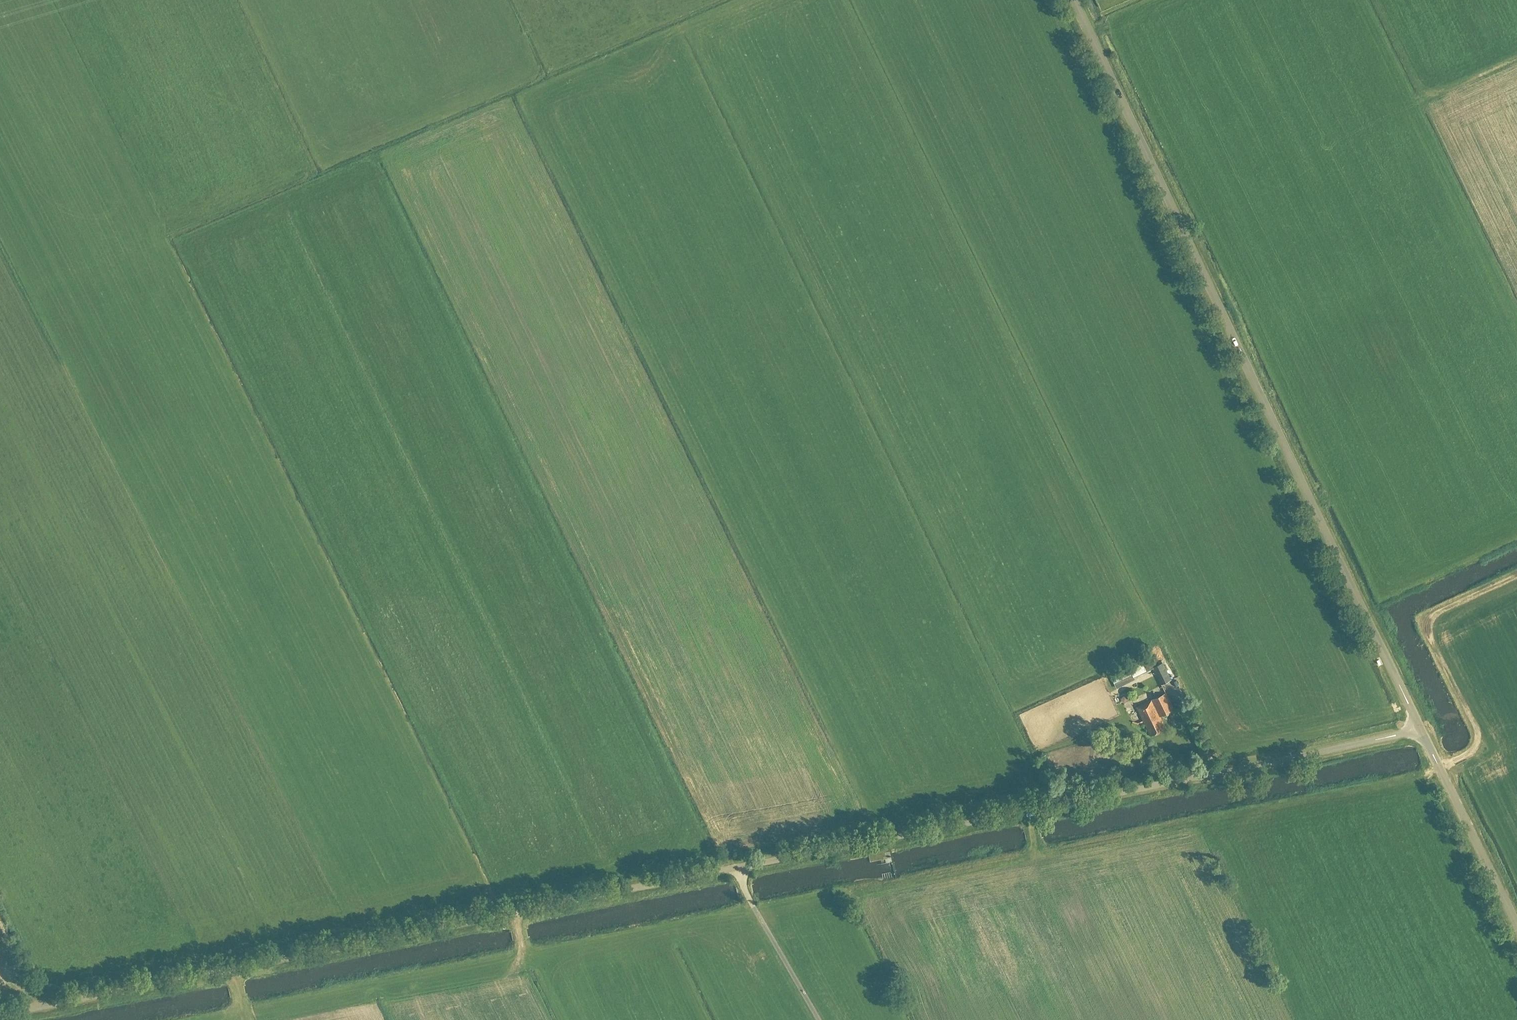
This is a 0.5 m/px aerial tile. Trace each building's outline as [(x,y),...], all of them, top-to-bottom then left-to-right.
[(1163,663),(1156,667),(1149,653),(1142,656),(1148,670),(1153,668),(1161,686),(1171,681),(1163,663)] [(1141,660),(1110,676),(1113,683),(1132,674),(1134,678),(1147,672),(1141,660)] [(1166,694),(1137,708),(1150,737),(1166,729),(1160,717),(1174,710),(1166,694)]
